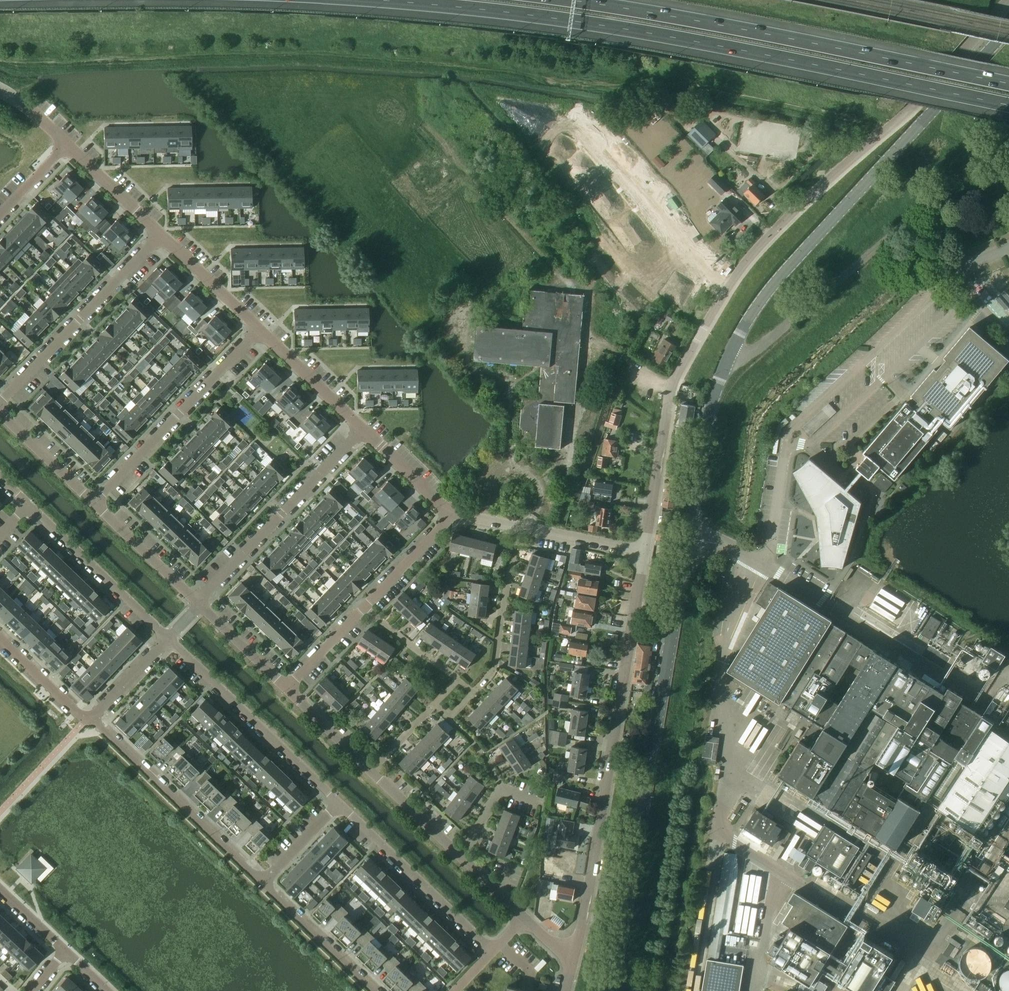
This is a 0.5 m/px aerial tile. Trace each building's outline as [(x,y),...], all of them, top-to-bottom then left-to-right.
[(703,120),(689,134),(703,148),(717,134),(703,120)] [(178,150),(178,126),(166,127),(167,148),(178,147),(178,150)] [(191,126),(178,126),(178,150),(192,150),(191,126)] [(128,148),(128,127),(116,128),(116,148),(128,148)] [(140,148),(140,127),(128,127),(128,148),(140,148)] [(154,148),(153,127),(140,127),(140,148),(154,148)] [(167,148),(166,127),(153,127),(154,148),(167,148)] [(116,148),(116,128),(104,128),(104,149),(116,148)] [(559,137),(548,159),(560,166),(630,250),(649,235),(581,153),(571,147),(572,144),(559,137)] [(62,195),(76,180),(75,181),(67,173),(54,187),(62,195)] [(722,194),(729,187),(716,175),(709,182),(722,194)] [(757,185),(750,178),(747,181),(748,183),(747,184),(747,187),(749,189),(745,193),(757,205),(765,196),(756,186),(757,185)] [(83,189),(75,181),(76,181),(76,180),(62,195),(70,203),(83,189)] [(229,208),(228,187),(217,188),(217,211),(218,211),(218,208),(229,208)] [(240,208),(240,187),(228,187),(229,208),(240,208)] [(252,187),(240,187),(240,208),(252,208),(252,187)] [(181,209),(181,188),(167,188),(168,209),(181,209)] [(195,209),(194,188),(181,188),(181,209),(195,209)] [(206,211),(206,188),(194,188),(195,209),(206,209),(206,211)] [(217,211),(217,188),(206,188),(206,211),(217,211)] [(87,219),(101,204),(100,204),(99,205),(92,197),(75,214),(83,222),(87,219)] [(745,216),(727,198),(718,207),(722,211),(718,215),(715,213),(713,213),(709,217),(709,220),(711,222),(711,223),(722,234),(733,223),(736,225),(745,216)] [(50,217),(36,203),(32,208),(33,209),(29,212),(43,225),(50,217)] [(95,226),(108,213),(100,205),(101,204),(87,219),(95,226)] [(46,228),(43,225),(29,212),(26,216),(25,215),(21,219),(35,233),(38,236),(46,228)] [(35,233),(21,219),(17,223),(18,225),(14,228),(28,241),(35,233)] [(111,242),(125,227),(124,228),(116,221),(101,236),(110,244),(111,242)] [(119,250),(133,235),(128,230),(127,231),(124,229),(125,228),(125,227),(111,242),(119,250)] [(28,241),(14,228),(11,231),(10,230),(6,235),(20,248),(28,241)] [(20,248),(6,235),(7,236),(4,239),(3,238),(0,241),(0,244),(13,256),(20,248)] [(0,244),(0,259),(5,264),(13,256),(0,244)] [(281,269),(280,248),(269,249),(269,272),(270,272),(270,269),(281,269)] [(292,269),(292,248),(280,248),(281,269),(292,269)] [(304,269),(303,248),(292,248),(292,269),(304,269)] [(245,270),(244,249),(231,249),(231,270),(245,270)] [(258,272),(257,249),(244,249),(245,270),(257,270),(257,272),(258,272)] [(269,272),(269,249),(257,249),(258,272),(269,272)] [(678,252),(672,256),(680,268),(686,263),(678,252)] [(95,275),(95,276),(96,277),(104,268),(90,254),(82,262),(82,263),(95,275)] [(82,263),(82,262),(79,259),(71,267),(87,283),(95,276),(95,275),(82,263)] [(87,283),(71,267),(63,275),(80,291),(87,283)] [(159,292),(175,275),(174,276),(166,268),(162,273),(157,268),(138,288),(143,293),(149,287),(156,295),(158,294),(157,293),(159,291),(159,292)] [(672,272),(667,280),(672,283),(690,294),(696,284),(690,280),(694,274),(682,268),(679,273),(678,275),(672,272)] [(636,280),(641,285),(651,275),(646,270),(636,280)] [(80,291),(63,275),(56,283),(73,299),(80,291)] [(175,275),(159,292),(159,291),(157,293),(158,294),(165,301),(173,294),(182,284),(174,276),(175,275)] [(667,280),(663,288),(668,292),(667,294),(684,304),(690,294),(672,283),(667,280)] [(73,299),(56,283),(48,291),(52,294),(65,306),(73,299)] [(993,293),(987,286),(985,288),(980,283),(973,289),(984,301),(993,293)] [(585,295),(561,293),(528,290),(527,304),(525,304),(523,330),(477,326),(474,360),(542,366),(539,400),(523,398),(519,445),(561,449),(565,402),(576,403),(585,295)] [(185,314),(199,299),(198,300),(190,292),(181,302),(177,306),(185,314)] [(52,294),(44,302),(59,315),(63,311),(62,310),(65,306),(52,294)] [(167,308),(177,298),(173,294),(165,301),(162,304),(167,308)] [(135,298),(131,303),(127,306),(128,308),(128,307),(142,320),(149,312),(135,298)] [(177,306),(181,302),(177,298),(167,308),(171,312),(177,306)] [(193,321),(207,308),(199,300),(200,299),(199,299),(185,314),(193,321)] [(59,315),(44,302),(37,309),(50,322),(53,319),(54,320),(59,315)] [(657,306),(655,311),(672,320),(674,316),(669,314),(670,312),(661,307),(660,308),(657,306)] [(128,307),(128,308),(121,315),(134,328),(142,320),(128,307)] [(43,330),(50,322),(37,309),(29,317),(43,330)] [(321,333),(321,309),(307,310),(308,331),(321,330),(321,333)] [(332,333),(332,309),(321,309),(321,333),(332,333)] [(346,330),(345,309),(332,309),(332,333),(333,332),(333,330),(346,330)] [(357,332),(357,309),(345,309),(346,330),(357,330),(357,332)] [(369,332),(369,309),(357,309),(357,332),(369,332)] [(308,331),(307,310),(294,310),(294,331),(308,331)] [(134,328),(121,315),(113,323),(127,335),(134,328)] [(208,339),(224,322),(223,323),(215,316),(200,331),(208,339)] [(43,330),(29,317),(22,325),(35,338),(35,337),(43,330)] [(216,347),(231,331),(223,324),(224,323),(224,322),(208,339),(216,347)] [(127,335),(113,323),(110,326),(109,325),(105,329),(119,343),(127,335)] [(28,347),(33,342),(37,338),(35,337),(35,338),(22,325),(14,333),(28,347)] [(1008,361),(1008,360),(970,327),(944,358),(946,359),(937,371),(935,369),(912,396),(919,402),(913,407),(923,416),(928,410),(951,429),(1008,361)] [(119,343),(105,329),(100,334),(102,335),(98,338),(112,351),(119,343)] [(13,335),(9,332),(4,337),(8,340),(13,335)] [(112,351),(98,338),(91,346),(104,359),(112,351)] [(677,346),(665,339),(653,359),(665,366),(677,346)] [(104,359),(91,346),(83,354),(97,367),(104,359)] [(145,353),(140,349),(137,352),(142,357),(145,353)] [(194,370),(193,371),(194,372),(203,363),(188,349),(181,358),(194,370)] [(3,354),(0,357),(0,375),(3,372),(4,373),(9,367),(8,366),(12,362),(3,354)] [(97,367),(83,354),(76,362),(89,374),(97,367)] [(194,370),(181,358),(173,365),(186,378),(193,371),(194,370)] [(89,374),(76,362),(69,369),(82,382),(89,374)] [(259,385),(274,370),(273,370),(272,371),(265,363),(258,370),(257,369),(252,374),(253,375),(248,381),(256,389),(260,385),(259,385)] [(186,378),(173,365),(166,373),(179,386),(186,378)] [(69,369),(68,368),(60,377),(74,390),(82,382),(69,369)] [(281,379),(273,371),(274,370),(259,385),(260,385),(268,393),(281,379)] [(369,394),(369,370),(357,371),(357,391),(369,391),(369,394)] [(381,393),(380,370),(369,370),(369,394),(381,393)] [(393,391),(392,370),(380,370),(381,393),(381,391),(393,391)] [(404,393),(404,370),(392,370),(393,391),(404,391),(404,393)] [(418,393),(417,370),(404,370),(404,393),(418,393)] [(179,386),(166,373),(158,381),(171,394),(179,386)] [(158,381),(155,377),(147,386),(150,389),(151,389),(164,401),(171,394),(158,381)] [(282,410),(297,395),(298,394),(297,395),(289,387),(274,402),(282,410)] [(151,389),(150,389),(143,396),(156,409),(164,401),(151,389)] [(239,403),(243,398),(237,391),(232,396),(239,403)] [(39,416),(55,400),(46,392),(43,395),(42,395),(37,400),(37,401),(30,408),(39,416)] [(143,396),(140,393),(132,401),(135,404),(136,404),(149,417),(156,409),(143,396)] [(290,418),(305,403),(297,395),(298,394),(297,395),(282,410),(290,418)] [(47,424),(63,408),(55,400),(39,416),(47,424)] [(803,427),(811,435),(837,411),(830,402),(803,427)] [(857,467),(857,468),(869,478),(870,478),(880,467),(895,480),(896,480),(939,429),(938,428),(923,416),(913,407),(907,402),(906,402),(864,452),(864,454),(866,456),(857,467)] [(136,404),(135,404),(128,412),(141,425),(149,417),(136,404)] [(693,427),(695,406),(683,404),(680,426),(679,430),(681,432),(685,433),(687,431),(688,427),(693,427)] [(55,432),(71,416),(63,408),(47,424),(55,432)] [(128,412),(125,408),(117,417),(121,420),(134,432),(141,425),(128,412)] [(220,408),(215,412),(211,416),(213,417),(226,430),(226,429),(234,421),(220,408)] [(308,432),(323,417),(322,417),(321,418),(314,411),(299,426),(307,434),(309,432),(308,432)] [(610,423),(618,425),(621,415),(613,413),(610,423)] [(64,440),(79,424),(71,416),(55,432),(64,440)] [(213,417),(205,425),(219,437),(218,438),(222,441),(230,433),(226,429),(226,430),(213,417)] [(322,419),(323,418),(323,417),(308,432),(309,432),(317,440),(330,426),(322,419)] [(121,420),(113,428),(127,442),(135,433),(134,432),(121,420)] [(72,448),(88,432),(79,424),(64,440),(72,448)] [(219,437),(205,425),(198,432),(211,445),(218,438),(219,437)] [(943,431),(937,439),(941,442),(948,434),(943,431)] [(96,440),(88,432),(72,448),(80,456),(96,440)] [(211,445),(198,432),(190,440),(207,456),(215,448),(211,445)] [(603,454),(604,454),(604,457),(599,456),(598,466),(607,467),(609,455),(618,456),(620,441),(605,439),(603,454)] [(88,464),(104,447),(96,440),(80,456),(88,464)] [(207,456),(190,440),(183,448),(200,464),(207,456)] [(935,440),(929,447),(934,451),(940,444),(935,440)] [(113,456),(104,447),(88,464),(97,472),(104,465),(104,466),(110,460),(109,459),(113,456)] [(200,464),(183,448),(176,456),(189,469),(188,469),(192,472),(200,464)] [(189,469),(176,456),(168,463),(168,464),(181,476),(188,469),(189,469)] [(356,481),(372,465),(371,466),(363,458),(348,473),(356,481)] [(797,469),(793,471),(817,515),(822,566),(826,566),(831,566),(835,566),(839,567),(843,568),(862,502),(810,458),(807,461),(804,464),(801,467),(797,469)] [(278,480),(279,481),(287,473),(273,459),(265,467),(278,480)] [(168,464),(168,463),(167,462),(159,471),(173,484),(181,476),(168,464)] [(372,465),(356,481),(354,483),(362,491),(363,491),(379,474),(371,466),(372,465)] [(278,480),(265,467),(258,475),(271,488),(278,480)] [(874,483),(885,492),(893,483),(882,474),(874,483)] [(271,488),(258,475),(250,483),(263,495),(271,488)] [(614,483),(596,480),(594,493),(596,494),(595,498),(602,499),(603,495),(612,496),(613,489),(615,488),(615,486),(614,484),(614,483)] [(348,490),(338,481),(334,485),(344,494),(348,490)] [(381,505),(396,488),(395,489),(387,482),(371,499),(379,507),(381,505)] [(263,495),(250,483),(243,490),(243,491),(256,503),(263,495)] [(677,484),(672,484),(670,483),(667,483),(666,487),(663,506),(664,506),(662,516),(672,517),(673,513),(674,513),(675,508),(674,508),(677,484)] [(907,487),(902,483),(898,488),(903,492),(907,487)] [(243,491),(243,490),(240,487),(232,495),(235,498),(248,511),(256,503),(243,491)] [(138,511),(152,496),(144,488),(129,503),(138,511)] [(332,488),(328,492),(324,496),(325,497),(339,509),(346,501),(332,488)] [(396,490),(397,489),(396,488),(381,505),(389,513),(404,497),(396,490)] [(178,493),(175,489),(170,494),(173,497),(178,493)] [(590,494),(583,493),(582,493),(580,499),(581,499),(581,500),(589,502),(589,501),(590,501),(591,496),(590,494)] [(147,518),(160,504),(152,496),(138,511),(143,517),(145,516),(147,518)] [(325,497),(318,505),(331,517),(339,509),(325,497)] [(241,519),(248,511),(235,498),(228,506),(241,519)] [(186,510),(191,505),(188,502),(183,507),(186,510)] [(228,506),(224,503),(217,511),(220,514),(233,527),(234,526),(241,519),(228,506)] [(169,512),(160,504),(147,518),(150,520),(148,522),(154,527),(169,512)] [(420,513),(414,507),(412,506),(413,505),(413,504),(412,505),(406,511),(395,522),(396,522),(404,530),(417,516),(420,513)] [(331,517),(318,505),(311,512),(324,525),(323,525),(327,529),(335,520),(331,517)] [(609,526),(611,509),(601,508),(601,507),(597,506),(596,511),(600,512),(598,524),(609,526)] [(177,520),(169,512),(154,527),(160,532),(161,531),(163,534),(177,520)] [(324,525),(311,512),(303,520),(316,533),(323,525),(324,525)] [(227,536),(231,531),(235,527),(234,526),(233,527),(220,514),(213,522),(227,536)] [(185,528),(177,520),(163,534),(166,536),(165,537),(171,543),(185,528)] [(316,533),(303,520),(300,523),(299,522),(294,527),(309,541),(316,533)] [(188,524),(185,528),(171,543),(176,548),(177,547),(180,549),(180,550),(193,536),(194,536),(197,533),(188,524)] [(309,541),(294,527),(290,531),(291,532),(288,536),(301,548),(309,541)] [(25,553),(39,539),(31,531),(17,545),(25,553)] [(460,552),(464,535),(454,533),(450,549),(460,552)] [(387,556),(388,557),(396,549),(381,534),(373,542),(387,556)] [(472,555),(476,538),(464,535),(460,552),(472,555)] [(188,558),(201,544),(194,536),(193,536),(180,550),(180,549),(179,550),(187,559),(188,558)] [(301,548),(288,536),(281,543),(294,556),(301,548)] [(482,557),(487,541),(476,538),(472,555),(482,557)] [(46,547),(47,547),(47,546),(43,543),(39,539),(25,553),(33,561),(46,547)] [(497,544),(487,541),(482,557),(481,563),(492,566),(493,560),(497,544)] [(387,556),(373,542),(366,550),(380,564),(387,556)] [(294,556),(281,543),(273,551),(286,564),(294,556)] [(210,552),(201,544),(188,558),(190,559),(190,561),(194,565),(195,564),(197,566),(202,561),(202,560),(205,558),(205,557),(210,552)] [(54,554),(47,547),(46,547),(33,561),(41,568),(54,554)] [(380,564),(366,550),(358,558),(372,571),(380,564)] [(286,564),(273,551),(266,559),(279,572),(286,564)] [(552,570),(556,560),(533,553),(530,563),(546,568),(552,570)] [(48,576),(62,562),(54,554),(41,568),(48,576)] [(266,559),(265,558),(257,566),(271,580),(279,572),(266,559)] [(372,571),(358,558),(351,566),(365,579),(372,571)] [(602,564),(587,561),(586,566),(574,564),(573,570),(600,575),(602,564)] [(56,583),(70,569),(62,562),(48,576),(56,583)] [(542,579),(546,568),(530,563),(526,574),(542,579)] [(365,579),(351,566),(343,574),(358,588),(363,583),(361,582),(365,579)] [(19,573),(13,567),(11,569),(10,570),(16,576),(19,573)] [(64,591),(78,577),(70,569),(56,583),(64,591)] [(582,573),(570,570),(569,577),(581,579),(582,573)] [(316,571),(312,574),(317,579),(320,575),(316,571)] [(358,588),(343,574),(336,581),(350,595),(353,592),(354,593),(358,588)] [(538,590),(542,579),(526,574),(523,584),(538,590)] [(72,598),(86,584),(78,577),(64,591),(72,598)] [(599,582),(581,579),(579,590),(597,593),(599,582)] [(350,595),(336,581),(328,589),(342,603),(350,595)] [(490,585),(474,582),(472,593),(489,596),(490,585)] [(788,593),(781,588),(779,588),(770,582),(769,583),(756,602),(767,609),(728,670),(728,671),(780,703),(781,703),(782,701),(812,721),(779,774),(814,797),(896,849),(921,810),(899,796),(897,800),(864,780),(876,760),(910,781),(906,787),(927,800),(932,792),(943,800),(938,808),(985,838),(1008,802),(1007,801),(1008,797),(1008,741),(990,729),(994,722),(968,706),(970,703),(962,699),(963,697),(949,687),(944,694),(832,622),(832,621),(788,593)] [(35,588),(29,583),(28,585),(26,586),(32,592),(35,588)] [(236,604),(249,591),(241,583),(237,588),(236,588),(234,591),(233,591),(228,596),(230,597),(229,599),(233,603),(235,603),(236,604)] [(93,592),(93,591),(86,584),(72,598),(80,606),(93,592)] [(535,600),(538,590),(523,584),(519,595),(535,600)] [(342,603),(328,589),(321,597),(335,610),(342,603)] [(87,613),(101,599),(97,595),(97,594),(93,591),(93,592),(80,606),(87,613)] [(244,611),(257,598),(249,591),(236,604),(235,605),(243,613),(245,612),(244,611)] [(402,611),(413,599),(405,591),(393,603),(402,611)] [(12,600),(4,592),(0,597),(0,613),(12,600)] [(596,597),(579,594),(579,593),(574,592),(573,598),(577,599),(576,607),(594,610),(596,597)] [(487,606),(489,596),(472,593),(471,604),(487,606)] [(282,603),(287,599),(283,595),(279,600),(282,603)] [(335,610),(321,597),(313,605),(327,618),(335,610)] [(265,606),(257,598),(244,611),(245,612),(248,615),(247,616),(251,620),(265,606)] [(109,607),(101,599),(87,613),(96,621),(109,607)] [(290,602),(287,599),(282,603),(285,607),(290,602)] [(410,619),(421,607),(413,599),(402,611),(410,619)] [(7,623),(21,608),(12,600),(0,613),(0,616),(7,623)] [(7,623),(15,631),(29,616),(32,613),(24,604),(21,608),(7,623)] [(486,618),(487,606),(471,604),(469,615),(486,618)] [(329,619),(327,618),(313,605),(305,613),(321,627),(329,619)] [(273,613),(265,606),(251,620),(255,624),(256,623),(260,626),(273,613)] [(429,614),(421,607),(410,619),(418,626),(429,614)] [(62,614),(56,609),(53,612),(59,618),(61,616),(62,614)] [(298,618),(302,614),(299,610),(294,615),(298,618)] [(516,610),(515,621),(532,623),(533,612),(516,610)] [(593,613),(575,610),(573,617),(569,616),(567,624),(561,623),(559,632),(571,634),(573,623),(591,626),(593,613)] [(267,635),(280,621),(273,613),(260,626),(263,630),(262,631),(267,635)] [(306,617),(302,614),(298,618),(301,622),(306,617)] [(20,636),(23,638),(37,624),(29,616),(15,631),(20,636)] [(930,640),(941,622),(932,616),(921,634),(930,640)] [(275,641),(288,628),(280,621),(267,635),(271,639),(272,638),(275,641)] [(530,634),(532,623),(515,621),(513,632),(530,634)] [(23,638),(31,646),(45,632),(47,630),(39,622),(37,624),(23,638)] [(85,630),(89,634),(96,628),(91,623),(85,630)] [(431,643),(441,630),(431,623),(422,637),(431,643)] [(79,630),(73,625),(70,628),(75,634),(77,632),(79,630)] [(141,642),(127,628),(119,636),(133,650),(141,642)] [(282,650),(296,636),(288,628),(275,641),(279,645),(278,646),(282,650)] [(368,649),(378,635),(369,629),(359,643),(368,649)] [(440,649),(450,636),(441,630),(431,643),(440,649)] [(31,646),(40,654),(54,640),(45,632),(31,646)] [(529,646),(530,634),(513,632),(512,644),(529,646)] [(378,655),(387,641),(378,635),(368,649),(378,655)] [(40,654),(48,662),(49,661),(62,648),(65,644),(57,636),(54,640),(40,654)] [(133,650),(119,636),(111,645),(125,658),(133,650)] [(304,643),(296,636),(282,650),(290,658),(293,655),(293,656),(302,647),(301,646),(304,643)] [(449,655),(458,642),(450,636),(440,649),(449,655)] [(588,643),(571,640),(569,653),(586,656),(588,643)] [(387,662),(396,648),(387,641),(378,655),(387,662)] [(459,662),(468,648),(458,642),(449,655),(459,662)] [(653,644),(648,643),(639,642),(637,656),(656,659),(657,656),(651,655),(653,644)] [(527,657),(529,646),(512,644),(511,655),(527,657)] [(125,658),(111,645),(103,653),(117,667),(125,658)] [(982,661),(997,670),(1006,655),(991,646),(982,661)] [(62,648),(49,661),(49,662),(48,662),(56,670),(70,656),(62,648)] [(477,654),(468,648),(459,662),(468,668),(477,654)] [(117,667),(103,653),(95,661),(110,675),(117,667)] [(556,654),(555,660),(582,664),(582,658),(556,654)] [(533,657),(527,657),(511,655),(509,665),(531,668),(533,657)] [(650,660),(656,661),(656,659),(637,656),(635,668),(649,670),(650,660)] [(110,675),(95,661),(87,669),(102,683),(110,675)] [(574,665),(560,663),(560,669),(574,671),(574,665)] [(63,678),(71,669),(67,665),(59,674),(63,678)] [(183,682),(169,668),(161,676),(176,690),(183,682)] [(647,684),(649,670),(635,668),(632,690),(646,692),(647,684)] [(102,683),(87,669),(79,677),(94,691),(102,683)] [(591,674),(576,672),(574,684),(589,686),(591,674)] [(176,690),(161,676),(154,684),(168,698),(176,690)] [(323,696),(334,684),(325,676),(314,688),(323,696)] [(94,691),(79,677),(71,686),(86,700),(91,695),(94,691)] [(420,688),(407,677),(400,686),(412,697),(420,688)] [(519,689),(507,677),(500,685),(512,696),(519,689)] [(544,684),(533,678),(529,684),(540,690),(544,684)] [(168,698),(154,684),(146,692),(161,706),(168,698)] [(342,692),(334,684),(323,696),(331,703),(342,692)] [(587,699),(589,686),(574,684),(572,696),(587,699)] [(512,696),(500,685),(492,693),(504,705),(512,696)] [(412,697),(400,686),(392,694),(405,705),(412,697)] [(161,706),(146,692),(139,700),(153,713),(161,706)] [(339,711),(350,699),(342,692),(331,703),(339,711)] [(504,705),(492,693),(484,702),(496,714),(504,705)] [(569,696),(556,693),(555,699),(568,702),(569,696)] [(405,705),(392,694),(385,703),(398,714),(405,705)] [(986,714),(993,718),(1004,699),(998,695),(986,714)] [(200,721),(214,707),(206,699),(192,714),(200,721)] [(567,708),(568,702),(555,699),(554,706),(567,708)] [(153,713),(139,700),(131,707),(146,721),(149,725),(157,717),(153,713)] [(496,714),(484,702),(476,710),(488,722),(496,714)] [(390,723),(398,714),(385,703),(377,712),(390,723)] [(146,721),(131,707),(124,715),(138,729),(139,728),(146,721)] [(208,729),(222,714),(218,711),(214,707),(200,721),(208,729)] [(589,711),(574,709),(572,721),(587,724),(589,711)] [(488,722),(476,710),(469,718),(481,729),(485,725),(488,727),(491,724),(488,722)] [(384,730),(390,723),(377,712),(371,719),(384,730)] [(514,712),(512,714),(520,721),(521,721),(522,719),(514,712)] [(528,713),(522,719),(521,721),(526,725),(535,719),(528,713)] [(222,714),(208,729),(216,736),(229,722),(222,715),(222,714)] [(520,721),(512,714),(511,715),(519,723),(520,721)] [(138,729),(124,715),(121,718),(120,718),(115,723),(130,737),(138,729)] [(376,739),(384,730),(371,719),(363,728),(376,739)] [(585,735),(587,724),(572,721),(570,733),(585,735)] [(237,730),(229,722),(216,736),(223,744),(237,729),(237,730)] [(451,735),(439,723),(431,731),(443,743),(451,735)] [(532,726),(522,732),(526,737),(536,731),(532,726)] [(507,735),(499,728),(496,731),(504,738),(507,735)] [(241,733),(237,729),(223,744),(231,751),(245,737),(241,733)] [(568,732),(549,729),(549,736),(567,739),(568,732)] [(436,750),(443,743),(431,731),(424,738),(436,750)] [(529,740),(538,734),(537,732),(528,738),(529,740)] [(538,734),(529,740),(531,742),(540,736),(538,734)] [(566,746),(567,739),(549,736),(550,743),(566,746)] [(171,757),(180,747),(185,742),(180,737),(172,746),(163,738),(160,742),(160,741),(157,744),(157,745),(149,753),(158,761),(166,753),(171,757)] [(239,759),(253,745),(245,737),(231,751),(239,759)] [(520,746),(514,737),(500,746),(506,756),(520,746)] [(703,763),(717,765),(721,739),(707,737),(703,763)] [(427,758),(436,750),(424,738),(416,747),(427,758)] [(146,751),(153,743),(149,739),(141,747),(146,751)] [(198,743),(192,749),(198,754),(204,748),(198,743)] [(247,766),(260,752),(253,745),(239,759),(247,766)] [(526,755),(520,746),(506,756),(512,765),(526,755)] [(586,761),(588,749),(572,746),(570,758),(586,761)] [(185,752),(180,747),(171,757),(175,761),(167,770),(176,778),(190,763),(182,756),(185,752)] [(427,758),(416,747),(407,755),(419,767),(427,758)] [(226,757),(221,752),(217,757),(221,761),(226,757)] [(255,774),(269,759),(265,756),(260,752),(247,766),(255,774)] [(216,759),(212,755),(208,760),(212,764),(216,759)] [(419,767),(407,755),(400,763),(412,775),(419,767)] [(532,764),(526,755),(512,765),(518,774),(532,764)] [(584,773),(586,761),(570,758),(568,771),(584,773)] [(262,781),(276,767),(268,760),(269,759),(255,774),(262,781)] [(201,768),(193,760),(190,763),(176,778),(184,786),(192,778),(197,782),(206,772),(212,766),(207,762),(201,768)] [(284,774),(276,767),(262,781),(270,789),(284,774)] [(569,774),(557,767),(554,773),(567,780),(569,774)] [(216,789),(219,785),(206,772),(197,782),(201,786),(193,795),(202,803),(216,788),(216,789)] [(278,796),(292,782),(292,781),(291,782),(284,774),(270,789),(278,796)] [(485,785),(472,775),(465,785),(478,794),(485,785)] [(286,804),(299,789),(295,785),(292,782),(278,796),(286,804)] [(472,803),(478,794),(465,785),(459,793),(472,803)] [(581,792),(559,787),(556,801),(577,806),(578,804),(589,808),(591,798),(580,794),(581,792)] [(222,807),(232,797),(227,792),(224,796),(216,789),(216,788),(202,803),(210,811),(218,803),(222,807)] [(294,811),(307,797),(299,789),(286,804),(294,811)] [(465,812),(472,803),(459,793),(452,802),(465,812)] [(242,813),(234,805),(237,802),(232,797),(222,807),(227,811),(219,820),(227,828),(242,813)] [(465,812),(452,802),(445,811),(459,820),(465,812)] [(521,815),(505,809),(502,819),(517,825),(521,815)] [(785,827),(757,810),(746,828),(773,845),(785,827)] [(984,838),(943,812),(938,819),(979,846),(984,838)] [(248,832),(258,822),(253,817),(250,821),(242,813),(227,828),(236,836),(244,828),(248,832)] [(555,819),(548,817),(546,827),(554,828),(555,819)] [(513,836),(517,825),(502,819),(498,830),(513,836)] [(559,831),(557,844),(574,847),(577,834),(572,833),(574,822),(562,820),(560,831),(559,831)] [(264,842),(271,835),(258,822),(248,832),(253,836),(245,845),(254,853),(261,845),(262,845),(265,842),(264,842)] [(873,854),(867,851),(862,848),(825,825),(807,854),(854,884),(873,854)] [(349,841),(334,827),(326,835),(341,849),(349,841)] [(509,846),(513,836),(498,830),(494,841),(509,846)] [(786,830),(780,840),(785,843),(791,833),(786,830)] [(341,849),(326,835),(319,843),(333,857),(341,849)] [(958,860),(920,836),(908,855),(956,886),(963,874),(953,868),(958,860)] [(505,857),(509,846),(494,841),(490,851),(505,857)] [(333,857),(319,843),(312,851),(326,864),(333,857)] [(968,865),(979,848),(970,843),(959,859),(968,865)] [(326,864),(312,851),(304,858),(319,872),(321,869),(326,864)] [(718,963),(736,854),(725,852),(702,990),(740,990),(744,967),(718,963)] [(984,868),(988,855),(978,852),(973,864),(984,868)] [(31,855),(17,869),(31,883),(45,868),(31,855)] [(563,873),(564,856),(544,855),(543,872),(563,873)] [(805,855),(799,865),(804,868),(810,858),(805,855)] [(319,872),(304,858),(297,866),(311,880),(319,872)] [(365,880),(379,866),(371,858),(357,872),(365,880)] [(811,859),(805,869),(811,872),(817,862),(811,859)] [(992,877),(998,880),(1005,869),(999,865),(992,877)] [(311,880),(297,866),(289,874),(304,888),(311,880)] [(373,888),(387,873),(383,870),(379,866),(365,880),(373,888)] [(381,895),(394,881),(387,874),(387,873),(373,888),(381,895)] [(304,888),(289,874),(281,882),(296,896),(300,891),(304,888)] [(545,896),(548,880),(540,879),(538,895),(545,896)] [(389,903),(403,888),(402,888),(394,881),(381,895),(389,903)] [(554,882),(550,882),(549,889),(558,890),(557,898),(574,901),(576,888),(554,884),(554,882)] [(396,910),(410,896),(406,892),(406,891),(403,888),(389,903),(396,910)] [(793,904),(783,922),(791,927),(780,945),(787,949),(782,958),(787,962),(783,968),(810,986),(831,952),(848,925),(795,891),(794,892),(788,901),(793,904)] [(404,918),(418,903),(410,896),(396,910),(404,918)] [(311,910),(318,902),(314,898),(306,906),(311,910)] [(334,917),(344,907),(339,903),(336,906),(327,898),(324,902),(323,901),(320,905),(321,905),(313,913),(322,921),(330,913),(334,917)] [(932,907),(920,900),(911,915),(923,922),(932,907)] [(412,925),(426,911),(418,903),(404,918),(412,925)] [(354,923),(346,916),(349,912),(344,907),(334,917),(339,922),(331,930),(340,938),(354,923)] [(420,933),(434,918),(430,915),(426,911),(412,925),(420,933)] [(0,916),(0,933),(9,924),(0,916)] [(381,921),(375,916),(369,922),(375,927),(381,921)] [(434,918),(420,933),(428,940),(441,926),(433,919),(434,918)] [(360,942),(370,932),(365,928),(362,931),(354,923),(340,938),(348,946),(356,938),(360,942)] [(0,933),(0,948),(0,949),(17,931),(9,924),(0,933)] [(435,948),(449,933),(441,926),(428,940),(435,948)] [(17,931),(0,949),(1,949),(4,946),(12,953),(10,955),(25,939),(17,931)] [(375,944),(378,940),(370,932),(360,942),(365,947),(357,955),(366,963),(380,948),(379,948),(375,944)] [(443,955),(457,940),(457,941),(449,933),(435,948),(443,955)] [(865,936),(839,978),(859,990),(890,990),(894,984),(892,986),(879,978),(894,955),(865,936)] [(25,939),(10,955),(19,963),(33,947),(34,947),(25,939)] [(451,963),(465,948),(460,944),(461,944),(457,940),(443,955),(451,963)] [(950,943),(943,954),(948,957),(955,946),(950,943)] [(386,967),(396,957),(383,945),(379,948),(380,948),(366,963),(374,971),(382,963),(386,967)] [(33,947),(19,963),(27,971),(42,955),(33,947)] [(459,970),(473,956),(465,948),(451,963),(459,970)] [(986,965),(986,962),(986,960),(985,957),(982,953),(979,951),(976,950),(974,950),(971,950),(969,950),(965,953),(963,955),(961,957),(961,959),(960,962),(960,964),(961,967),(962,969),(964,971),(965,973),(968,974),(970,975),(972,975),(974,975),(977,974),(979,974),(982,972),(983,970),(985,968),(986,965)] [(405,973),(398,966),(401,962),(396,957),(386,967),(391,971),(383,980),(391,988),(406,973),(405,973)] [(544,959),(535,967),(539,971),(547,962),(544,959)] [(1008,968),(1005,968),(1003,968),(1001,970),(999,971),(998,973),(996,975),(995,978),(995,980),(995,983),(996,985),(997,987),(998,989),(1000,990),(1008,990),(1008,968)] [(422,982),(409,969),(405,973),(406,973),(391,988),(395,990),(405,990),(408,988),(411,990),(414,990),(422,982)] [(76,986),(67,977),(54,990),(71,990),(76,986)] [(422,982),(414,990),(431,990),(422,982)] [(991,988),(982,982),(976,989),(979,990),(989,990),(991,988)]
